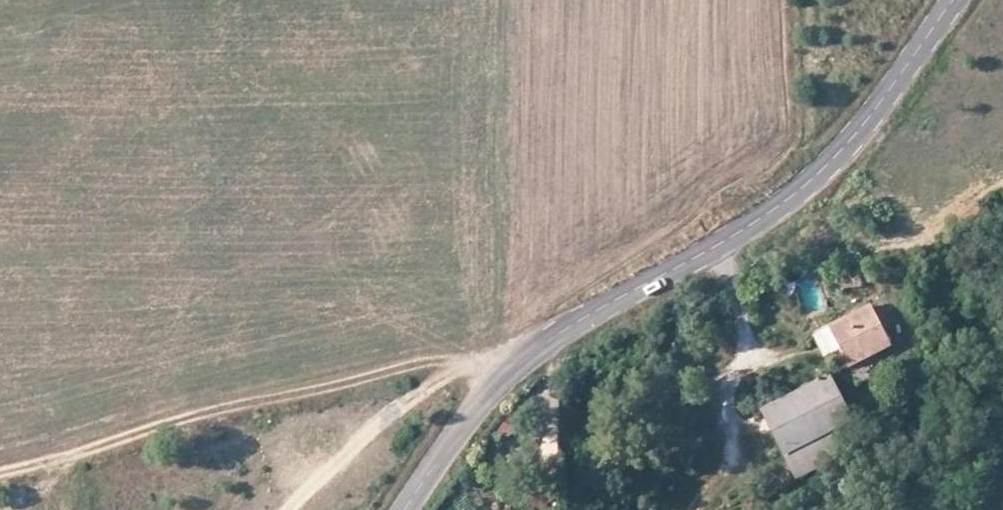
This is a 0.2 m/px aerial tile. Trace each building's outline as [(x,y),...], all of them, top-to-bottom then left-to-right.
[(797,285),(812,308),(823,301),(807,278),(797,285)] [(870,309),(830,329),(848,366),(888,347),(870,309)] [(827,379),(762,412),(785,456),(850,424),(827,379)]
